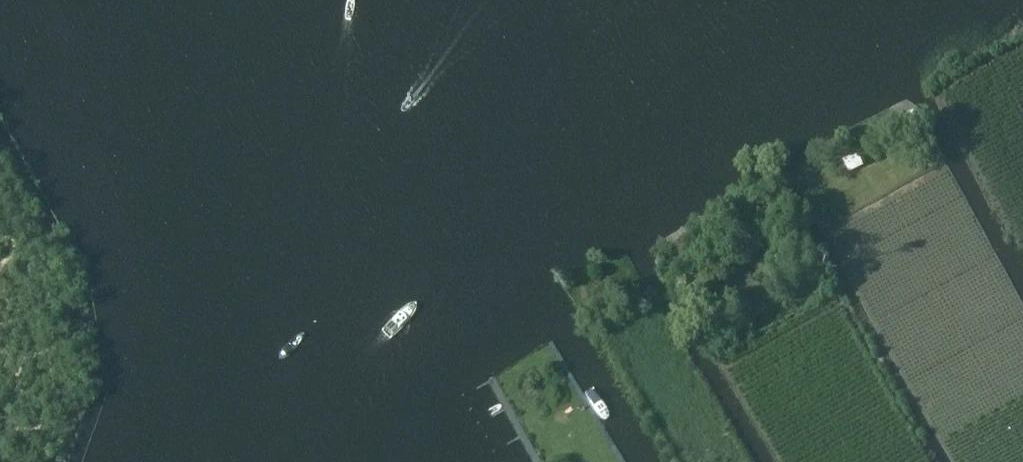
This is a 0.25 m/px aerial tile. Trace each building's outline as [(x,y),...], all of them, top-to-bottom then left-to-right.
[(848,172),(863,165),(857,152),(842,159),(848,172)] [(745,261),(761,249),(756,242),(740,254),(745,261)]
